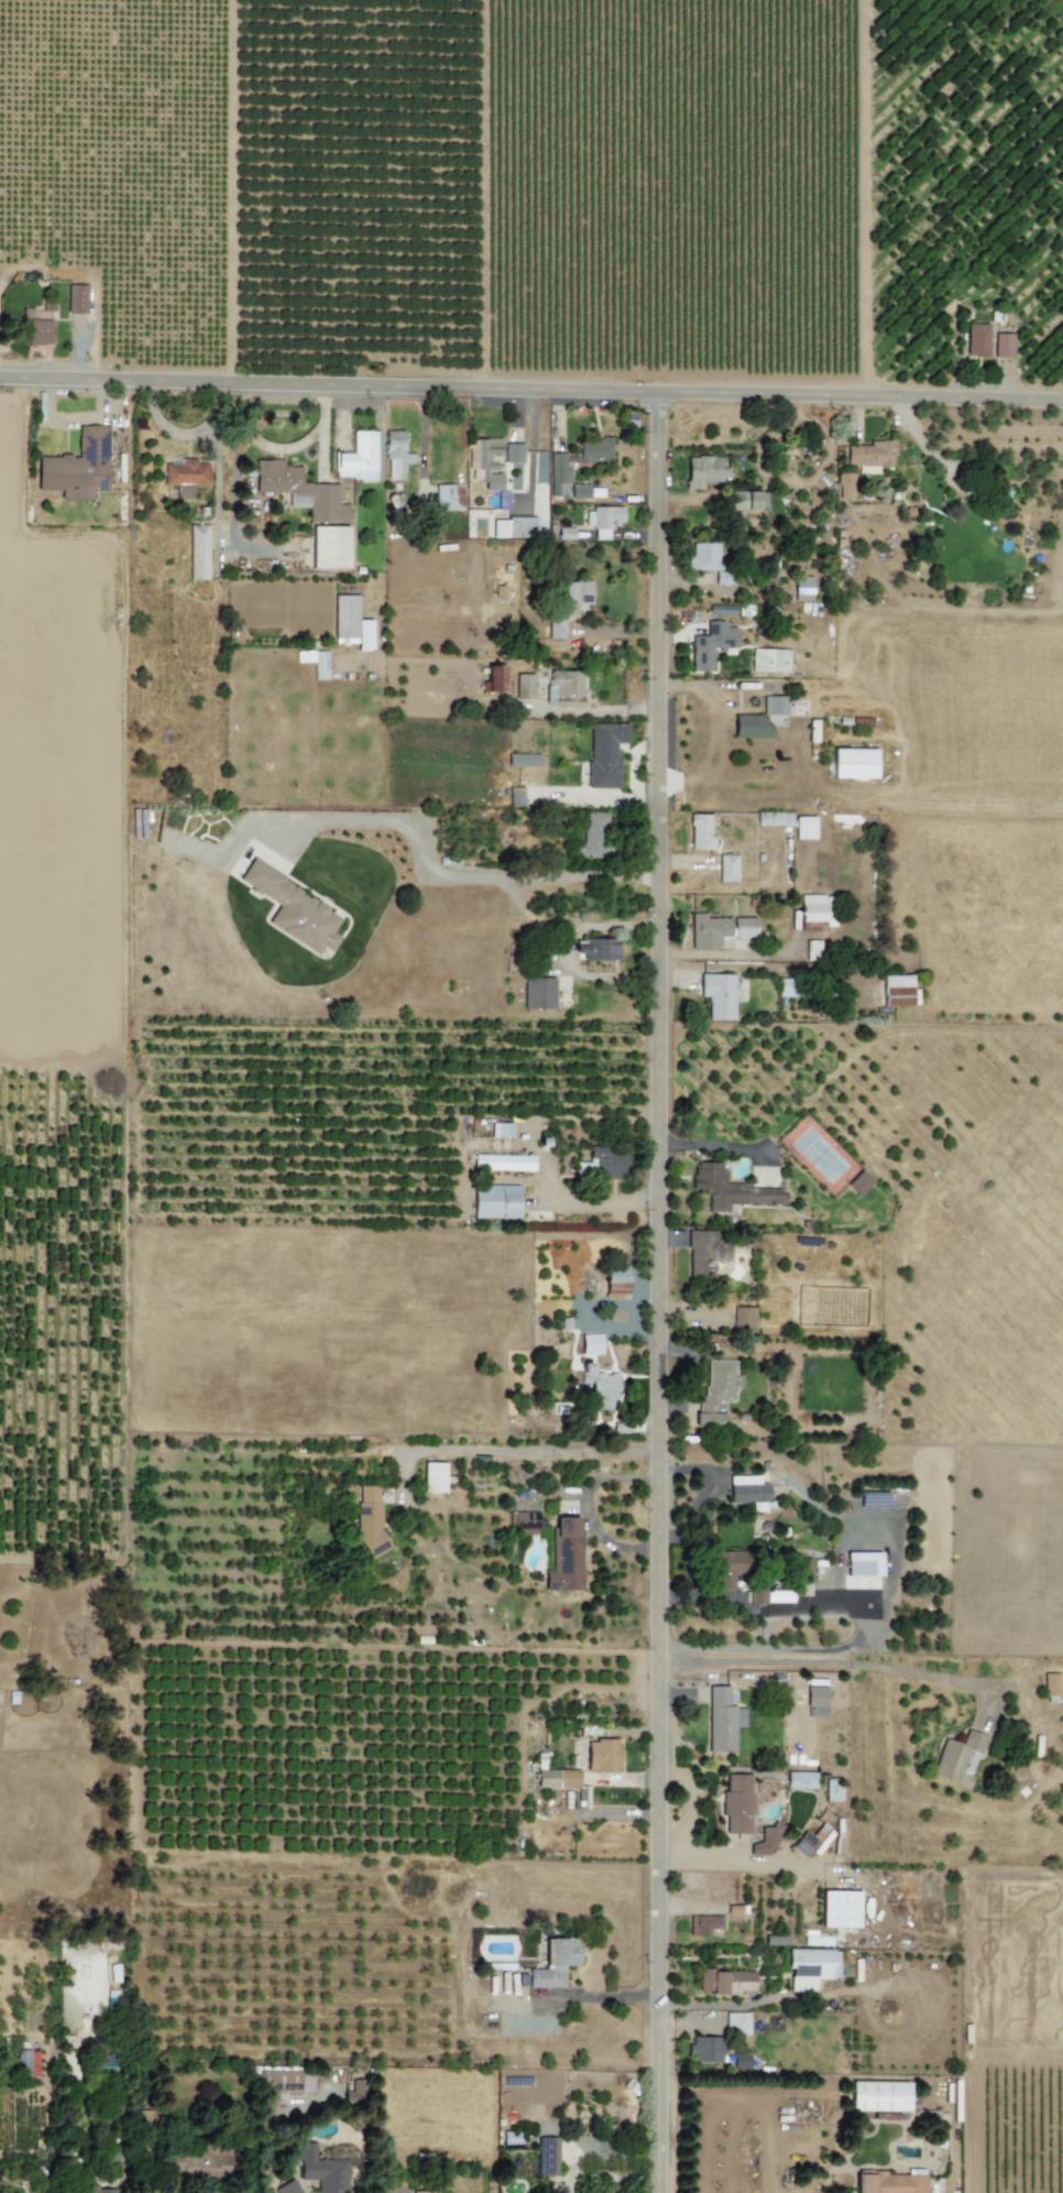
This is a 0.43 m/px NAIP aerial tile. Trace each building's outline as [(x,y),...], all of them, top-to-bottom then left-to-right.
[(86,314),(86,285),(67,285),(67,314),(86,314)] [(50,321),(26,321),(26,344),(51,344),(50,321)] [(988,324),(967,324),(966,356),(988,357),(988,324)] [(993,358),(1012,358),(1012,334),(994,333),(993,358)] [(37,490),(61,490),(60,499),(92,500),(92,491),(106,491),(108,426),(78,425),(77,457),(37,456),(37,490)] [(376,479),(375,431),(352,431),(352,452),(334,452),(334,480),(376,479)] [(386,480),(403,479),(403,464),(414,463),(413,453),(404,453),(403,431),(385,431),(386,480)] [(501,439),(476,439),(476,470),(483,470),(483,491),(502,490),(502,472),(493,472),(493,455),(501,455),(501,439)] [(550,453),(550,498),(566,498),(566,484),(569,484),(568,464),(611,463),(610,440),(578,440),(578,457),(566,457),(566,453),(550,453)] [(893,441),(869,440),(869,445),(846,445),(846,465),(893,466),(893,441)] [(523,443),(504,443),(504,463),(522,463),(523,443)] [(546,451),(534,451),(534,512),(546,512),(546,451)] [(702,484),(720,485),(721,457),(687,456),(686,489),(702,490),(702,484)] [(193,499),(193,485),(208,485),(208,464),(196,463),(196,458),(180,458),(180,464),(164,464),(164,485),(176,485),(176,499),(193,499)] [(347,522),(348,504),(337,504),(338,484),(300,484),(300,467),(282,467),(282,460),(255,460),(255,491),(288,491),(288,508),(308,508),(308,522),(347,522)] [(850,473),(837,473),(837,500),(851,499),(850,473)] [(589,499),(589,485),(570,484),(570,499),(589,499)] [(462,485),(434,485),(435,511),(463,510),(462,485)] [(759,492),(732,491),(732,509),(759,510),(759,492)] [(608,540),(608,526),(622,526),(622,508),(585,508),(585,527),(593,527),(594,540),(608,540)] [(493,538),(535,537),(535,517),(507,517),(507,520),(492,520),(493,538)] [(207,525),(189,525),(189,580),(208,580),(207,525)] [(347,569),(348,527),(312,526),(311,568),(347,569)] [(573,540),(574,528),(558,527),(558,539),(573,540)] [(717,543),(692,543),(692,557),(688,557),(688,570),(715,570),(715,584),(731,585),(731,560),(717,560),(717,543)] [(793,601),(811,601),(811,577),(794,577),(793,601)] [(576,617),(576,605),(590,605),(590,581),(562,581),(562,617),(576,617)] [(334,639),(342,639),(342,644),(357,644),(357,650),(371,649),(371,620),(358,620),(358,595),(333,595),(334,639)] [(735,615),(734,605),(708,605),(708,615),(735,615)] [(547,639),(564,639),(564,619),(548,619),(547,639)] [(712,671),(711,650),(735,650),(735,627),(724,627),(724,621),(706,621),(706,635),(690,635),(690,672),(712,671)] [(788,672),(789,650),(751,649),(750,671),(788,672)] [(296,652),(296,663),(313,662),(314,680),(327,679),(327,651),(296,652)] [(504,692),(504,666),(486,665),(486,682),(480,682),(480,692),(504,692)] [(582,671),(547,670),(546,707),(581,708),(582,671)] [(533,675),(515,674),(515,698),(533,699),(533,675)] [(786,715),(786,697),(762,696),(762,715),(786,715)] [(733,738),(770,738),(770,725),(764,725),(765,715),(734,715),(733,738)] [(588,788),(616,788),(617,744),(627,744),(627,724),(589,724),(588,788)] [(876,749),(832,749),(832,778),(875,779),(876,749)] [(539,754),(507,754),(507,766),(538,767),(539,754)] [(522,787),(509,788),(510,806),(523,806),(522,787)] [(611,858),(610,812),(582,812),(583,858),(611,858)] [(689,850),(713,850),(713,836),(710,836),(710,815),(690,814),(689,850)] [(814,839),(814,817),(794,817),(794,839),(814,839)] [(736,855),(718,855),(718,881),(736,881),(736,855)] [(238,882),(277,905),(266,924),(317,954),(322,947),(331,952),(340,937),(331,933),(342,914),(250,861),(238,882)] [(799,895),(800,921),(826,921),(826,895),(799,895)] [(731,949),(731,937),(756,937),(755,918),(731,918),(704,919),(704,914),(689,914),(689,950),(731,949)] [(824,931),(824,923),(800,922),(800,930),(824,931)] [(575,954),(583,954),(583,961),(618,960),(617,939),(575,940),(575,954)] [(819,941),(806,941),(806,960),(820,960),(819,941)] [(707,1020),(734,1021),(734,974),(700,974),(699,997),(708,997),(707,1020)] [(911,1006),(910,975),(881,976),(882,1007),(911,1006)] [(555,978),(524,977),(523,1008),(554,1009),(555,978)] [(777,996),(798,996),(799,979),(777,979),(777,996)] [(491,1138),(511,1138),(512,1123),(491,1123),(491,1138)] [(588,1163),(575,1162),(574,1177),(624,1179),(625,1154),(608,1154),(609,1146),(589,1145),(588,1163)] [(533,1171),(534,1156),(474,1155),(473,1169),(533,1171)] [(785,1204),(785,1189),(749,1188),(749,1183),(723,1183),(723,1163),(692,1162),(692,1190),(706,1190),(706,1212),(728,1212),(728,1204),(785,1204)] [(872,1182),(860,1171),(846,1185),(858,1197),(872,1182)] [(473,1185),(473,1219),(518,1220),(518,1186),(473,1185)] [(716,1231),(688,1230),(687,1280),(712,1281),(712,1261),(728,1261),(729,1238),(716,1238),(716,1231)] [(628,1299),(628,1268),(605,1268),(606,1299),(628,1299)] [(733,1332),(754,1332),(754,1308),(733,1307),(733,1332)] [(601,1334),(581,1334),(581,1355),(601,1355),(601,1334)] [(734,1361),(706,1361),(705,1397),(696,1397),(696,1427),(723,1427),(724,1401),(734,1401),(734,1388),(741,1388),(741,1375),(734,1375),(734,1361)] [(444,1493),(445,1463),(422,1463),(422,1493),(444,1493)] [(769,1484),(758,1484),(758,1475),(728,1476),(729,1503),(752,1502),(752,1511),(770,1510),(769,1484)] [(381,1486),(359,1485),(358,1553),(380,1553),(381,1486)] [(538,1533),(538,1512),(509,1512),(509,1533),(538,1533)] [(552,1572),(544,1572),(544,1590),(580,1591),(580,1518),(552,1518),(552,1572)] [(749,1575),(748,1551),(716,1552),(717,1582),(735,1581),(735,1575),(749,1575)] [(881,1575),(880,1552),(845,1553),(846,1576),(881,1575)] [(790,1603),(790,1593),(784,1594),(783,1591),(750,1591),(750,1604),(790,1603)] [(1042,1675),(1043,1696),(1062,1696),(1062,1674),(1042,1675)] [(707,1752),(734,1752),(734,1727),(744,1727),(744,1707),(728,1707),(728,1687),(708,1686),(707,1752)] [(826,1687),(807,1687),(806,1718),(825,1718),(826,1687)] [(942,1739),(931,1777),(968,1787),(972,1776),(968,1775),(975,1753),(981,1755),(987,1736),(966,1730),(962,1744),(942,1739)] [(586,1771),(617,1772),(618,1740),(586,1740),(586,1771)] [(578,1788),(578,1770),(537,1770),(537,1788),(578,1788)] [(815,1789),(815,1772),(786,1772),(786,1789),(815,1789)] [(750,1835),(751,1775),(724,1774),(722,1816),(726,1816),(725,1834),(750,1835)] [(840,1801),(840,1779),(825,1779),(825,1801),(840,1801)] [(764,1825),(751,1851),(767,1860),(784,1827),(773,1821),(769,1828),(764,1825)] [(821,1927),(857,1928),(858,1892),(822,1891),(821,1927)] [(721,1916),(688,1917),(689,1937),(709,1936),(709,1929),(722,1929),(721,1916)] [(564,1988),(564,1966),(577,1966),(578,1939),(550,1939),(550,1969),(528,1969),(527,1987),(564,1988)] [(786,1949),(786,1969),(789,1969),(789,1991),(814,1992),(814,1979),(837,1979),(838,1950),(786,1949)] [(700,1970),(699,1992),(753,1994),(754,1971),(700,1970)] [(748,2013),(725,2013),(724,2035),(748,2035),(748,2013)] [(689,2053),(695,2053),(694,2062),(720,2063),(721,2037),(690,2036),(689,2053)] [(37,2050),(16,2051),(16,2067),(22,2067),(22,2077),(38,2077),(37,2050)] [(748,2055),(732,2055),(732,2069),(749,2069),(748,2055)] [(312,2093),(312,2073),(298,2073),(298,2067),(259,2067),(259,2100),(285,2100),(285,2093),(312,2093)] [(344,2091),(344,2101),(363,2102),(364,2079),(352,2079),(351,2091),(344,2091)] [(850,2111),(908,2112),(908,2082),(850,2082),(850,2111)] [(520,2146),(519,2131),(502,2131),(503,2147),(520,2146)] [(535,2175),(557,2175),(558,2138),(536,2137),(535,2175)] [(230,2178),(230,2154),(191,2155),(191,2179),(230,2178)] [(317,2192),(339,2192),(338,2190),(347,2189),(346,2160),(299,2161),(299,2180),(317,2180),(317,2192)] [(925,2175),(855,2174),(855,2192),(925,2192),(925,2175)] [(291,2178),(273,2188),(276,2192),(300,2192),(291,2178)]
